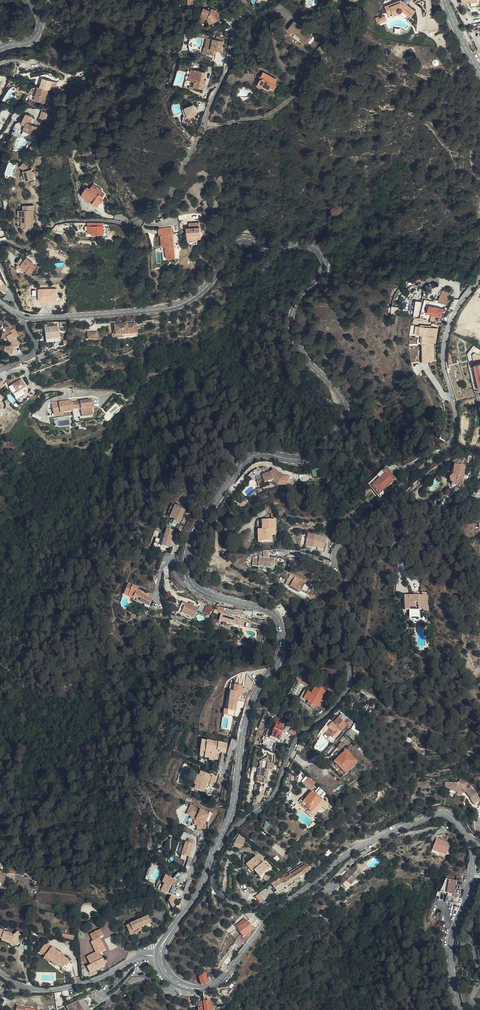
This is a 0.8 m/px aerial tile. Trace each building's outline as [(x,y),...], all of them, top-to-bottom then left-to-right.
[(389,4),(385,5),(388,14),(392,12),(393,14),(397,12),(396,11),(397,11),(398,11),(399,12),(400,12),(401,11),(402,11),(402,10),(411,17),(416,10),(407,4),(406,5),(401,1),(390,5),(389,4)] [(208,19),(210,25),(219,21),(217,12),(211,9),(210,12),(205,9),(201,16),(208,19)] [(312,34),(294,20),(288,28),(292,32),(294,30),(302,37),(300,39),(306,43),(312,34)] [(214,50),(216,51),(220,52),(225,39),(218,36),(217,40),(208,37),(205,47),(208,47),(206,53),(212,55),(212,53),(214,50)] [(325,50),(321,46),(317,50),(321,54),(325,50)] [(203,82),(204,79),(206,72),(193,68),(190,79),(196,81),(194,86),(204,89),(205,83),(203,82)] [(259,82),(263,84),(269,88),(271,86),(274,88),(277,84),(275,82),(277,79),(264,71),(261,76),(262,76),(259,82)] [(35,86),(44,88),(46,88),(48,78),(38,76),(35,86)] [(41,102),(44,88),(35,86),(34,85),(30,100),(41,102)] [(195,103),(186,106),(188,114),(186,121),(186,122),(192,124),(196,113),(198,112),(195,103)] [(46,120),(49,112),(43,110),(40,117),(46,120)] [(33,116),(25,113),(21,125),(25,127),(24,132),(35,136),(38,127),(31,124),(32,123),(31,122),(33,116)] [(34,175),(33,171),(32,168),(29,169),(28,165),(24,161),(20,165),(24,169),(27,180),(35,178),(34,175)] [(101,192),(102,191),(98,187),(96,189),(93,186),(93,185),(91,188),(88,186),(84,191),(94,200),(92,201),(97,205),(102,200),(101,199),(103,197),(101,196),(102,193),(101,192)] [(68,189),(60,190),(61,198),(62,198),(62,202),(70,201),(68,189)] [(94,200),(84,191),(82,192),(92,201),(94,200)] [(34,205),(23,206),(23,210),(19,210),(19,216),(22,216),(22,227),(34,227),(33,210),(34,210),(34,205)] [(187,228),(188,239),(196,238),(196,237),(198,237),(201,237),(200,222),(189,223),(190,227),(187,228)] [(104,238),(104,224),(100,224),(89,224),(89,235),(93,235),(93,237),(104,238)] [(175,245),(172,227),(159,229),(160,235),(161,235),(162,240),(163,240),(164,245),(167,244),(167,246),(169,258),(176,257),(175,247),(171,247),(171,245),(175,245)] [(188,239),(187,228),(185,228),(187,241),(188,241),(189,244),(198,243),(198,237),(196,237),(196,238),(188,239)] [(21,267),(28,272),(31,274),(37,267),(27,259),(24,262),(21,267)] [(26,274),(28,272),(21,267),(24,262),(22,261),(17,266),(26,274)] [(416,301),(416,302),(434,305),(435,303),(429,302),(430,291),(422,290),(421,302),(416,301)] [(451,295),(443,291),(438,301),(446,304),(451,295)] [(434,321),(441,322),(442,311),(438,310),(438,308),(434,308),(434,305),(416,302),(414,317),(434,321)] [(123,337),(129,336),(129,334),(137,333),(137,325),(132,326),(132,324),(124,324),(124,327),(121,327),(121,324),(114,325),(115,334),(123,334),(123,337)] [(55,338),(55,342),(60,341),(58,326),(45,327),(46,339),(55,338)] [(433,341),(434,336),(436,337),(437,328),(420,326),(419,335),(423,335),(422,344),(421,361),(433,362),(433,341)] [(12,350),(13,349),(13,348),(15,347),(16,348),(20,346),(16,338),(14,338),(10,330),(3,334),(1,340),(4,341),(6,343),(9,342),(11,346),(9,347),(6,346),(4,350),(11,353),(12,350)] [(21,380),(9,387),(16,398),(24,393),(23,391),(27,389),(21,380)] [(79,400),(67,401),(68,406),(69,408),(70,414),(81,412),(79,400)] [(464,485),(464,477),(465,468),(454,467),(453,477),(451,478),(449,479),(450,481),(451,483),(452,483),(460,483),(459,485),(464,485)] [(387,468),(382,472),(383,474),(370,485),(378,493),(395,479),(387,468)] [(278,484),(284,477),(275,469),(272,473),(262,474),(263,475),(263,479),(257,480),(259,486),(265,484),(265,482),(274,480),(278,484)] [(185,510),(174,505),(170,514),(169,517),(173,519),(173,521),(180,524),(185,510)] [(271,531),(275,531),(275,521),(262,521),(262,530),(261,530),(261,542),(272,542),(271,535),(271,531)] [(169,548),(175,531),(167,529),(162,546),(169,548)] [(315,535),(314,537),(312,545),(312,546),(323,549),(325,539),(315,535)] [(312,545),(314,537),(303,536),(303,539),(302,538),(301,543),(312,545)] [(269,567),(273,567),(275,565),(275,558),(267,558),(267,552),(262,552),(261,559),(257,559),(257,561),(251,561),(252,569),(261,569),(261,567),(267,567),(269,567)] [(290,576),(287,581),(292,584),(290,588),(300,592),(301,590),(308,594),(312,586),(290,576)] [(128,585),(126,590),(130,592),(129,595),(134,597),(133,599),(132,601),(137,602),(137,601),(146,605),(150,606),(154,598),(142,594),(143,593),(139,591),(138,593),(136,592),(138,589),(128,585)] [(130,592),(126,590),(124,595),(133,599),(134,597),(129,595),(130,592)] [(416,614),(426,614),(425,594),(420,594),(419,597),(402,597),(402,609),(405,609),(406,611),(406,618),(416,618),(416,614)] [(184,607),(181,613),(194,619),(199,608),(193,606),(189,604),(183,601),(181,606),(184,607)] [(245,621),(221,615),(219,621),(243,627),(245,621)] [(314,705),(317,707),(318,706),(322,707),(325,701),(322,700),(326,691),(318,687),(313,695),(306,691),(301,702),(312,708),(314,705)] [(228,720),(232,705),(230,705),(228,708),(226,708),(223,718),(228,720)] [(334,722),(333,723),(341,733),(348,728),(341,719),(336,723),(334,722)] [(341,733),(333,723),(328,727),(331,732),(327,735),(331,741),(341,733)] [(282,729),(278,727),(274,726),(270,737),(278,740),(282,729)] [(204,757),(209,758),(209,756),(214,756),(214,758),(219,759),(220,753),(220,750),(227,751),(228,743),(217,742),(217,743),(201,741),(199,756),(204,756),(204,757)] [(357,763),(347,752),(335,761),(345,773),(357,763)] [(264,785),(264,788),(266,789),(272,777),(271,776),(273,766),(269,765),(269,763),(266,759),(260,762),(262,766),(259,780),(257,780),(256,784),(264,785)] [(254,786),(264,788),(264,785),(256,784),(257,780),(259,780),(262,766),(260,762),(259,763),(254,786)] [(209,776),(201,772),(199,777),(197,776),(193,785),(195,785),(194,790),(203,793),(207,782),(209,783),(208,785),(213,787),(217,779),(212,777),(211,778),(209,777),(209,776)] [(316,786),(308,778),(303,784),(311,791),(316,786)] [(465,794),(466,793),(469,794),(471,792),(473,793),(479,806),(479,789),(479,787),(475,786),(475,784),(468,780),(466,783),(452,783),(452,794),(459,794),(459,792),(465,794)] [(321,787),(315,791),(320,798),(326,794),(321,787)] [(330,807),(312,791),(305,800),(302,798),(299,802),(307,809),(315,816),(323,807),(327,810),(330,807)] [(203,824),(205,819),(208,821),(211,813),(209,812),(207,815),(189,806),(186,812),(196,817),(195,819),(198,820),(198,829),(203,829),(203,824)] [(186,812),(185,814),(189,816),(188,818),(192,821),(195,819),(196,817),(186,812)] [(237,848),(244,843),(236,837),(230,843),(237,848)] [(440,856),(444,857),(448,845),(436,840),(431,853),(440,856)] [(193,846),(187,843),(182,855),(188,858),(193,846)] [(260,863),(253,857),(247,863),(250,866),(248,867),(252,871),(254,870),(260,876),(266,870),(268,868),(265,865),(264,865),(261,862),(260,863)] [(251,873),(252,871),(248,867),(250,866),(247,863),(244,865),(251,873)] [(308,866),(260,893),(263,899),(310,872),(308,866)] [(356,878),(349,873),(344,879),(343,878),(337,885),(338,886),(334,890),(337,892),(341,888),(346,892),(351,886),(350,885),(356,878)] [(168,886),(171,879),(163,876),(160,883),(163,883),(160,891),(167,894),(170,886),(168,886)] [(456,895),(457,882),(448,881),(447,895),(456,895)] [(167,903),(175,907),(179,898),(172,894),(167,903)] [(140,934),(139,932),(138,930),(141,928),(150,924),(147,918),(126,929),(130,938),(140,934)] [(254,930),(257,927),(248,920),(234,931),(229,935),(236,943),(246,936),(243,933),(245,932),(244,930),(250,927),(254,930)] [(3,941),(4,939),(12,942),(11,943),(16,948),(20,944),(16,941),(20,936),(17,933),(14,937),(5,934),(6,932),(0,931),(0,940),(3,941)] [(94,957),(98,955),(103,953),(97,941),(102,939),(98,932),(88,937),(91,944),(89,945),(93,954),(94,957)] [(101,937),(107,950),(109,949),(104,936),(101,937)] [(11,945),(15,949),(16,948),(11,943),(12,942),(4,939),(3,941),(3,943),(11,945)] [(70,962),(46,943),(39,952),(60,968),(61,967),(64,969),(70,962)] [(100,958),(98,955),(94,957),(93,954),(83,960),(86,965),(100,958)] [(104,966),(100,958),(86,965),(88,968),(86,969),(89,975),(104,966)] [(200,985),(205,984),(203,977),(201,977),(200,975),(195,976),(198,986),(200,985)] [(81,1000),(64,1007),(65,1009),(85,1009),(81,1000)]
